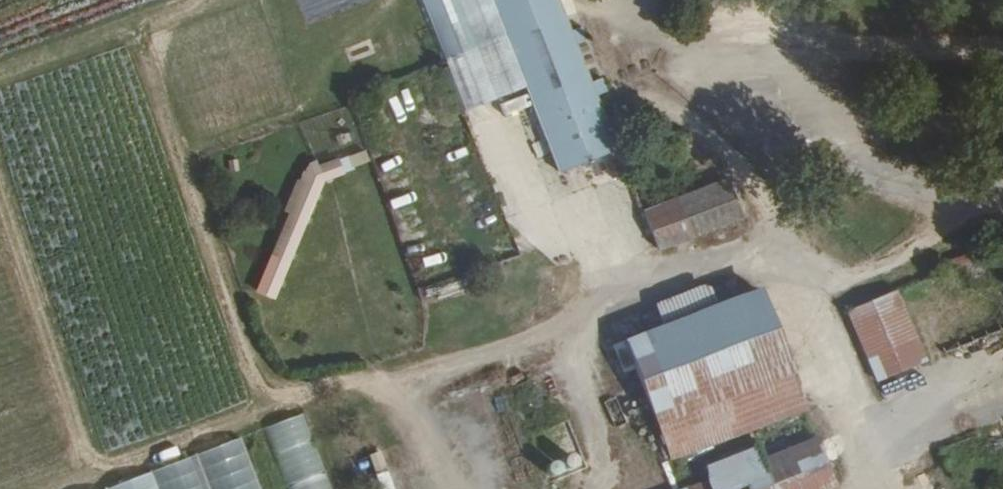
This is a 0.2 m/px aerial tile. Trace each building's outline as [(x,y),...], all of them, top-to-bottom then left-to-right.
[(549,0),(447,0),(486,106),(515,96),(545,181),(607,159),(587,103),(595,100),(590,87),(582,90),(569,51),(577,48),(571,35),(563,38),(549,0)] [(346,170),(369,165),(366,152),(343,157),(346,170)] [(255,291),(277,300),(328,175),(337,179),(341,169),(311,157),(255,291)] [(633,226),(645,263),(729,234),(715,196),(633,226)] [(672,461),(800,413),(757,297),(628,344),(672,461)] [(888,298),(842,318),(872,386),(918,367),(888,298)] [(265,425),(286,488),(331,488),(306,411),(265,425)] [(551,478),(587,464),(569,419),(533,433),(551,478)] [(248,438),(93,488),(265,488),(248,438)] [(815,447),(760,468),(755,453),(702,473),(708,488),(705,488),(831,488),(815,447)]
